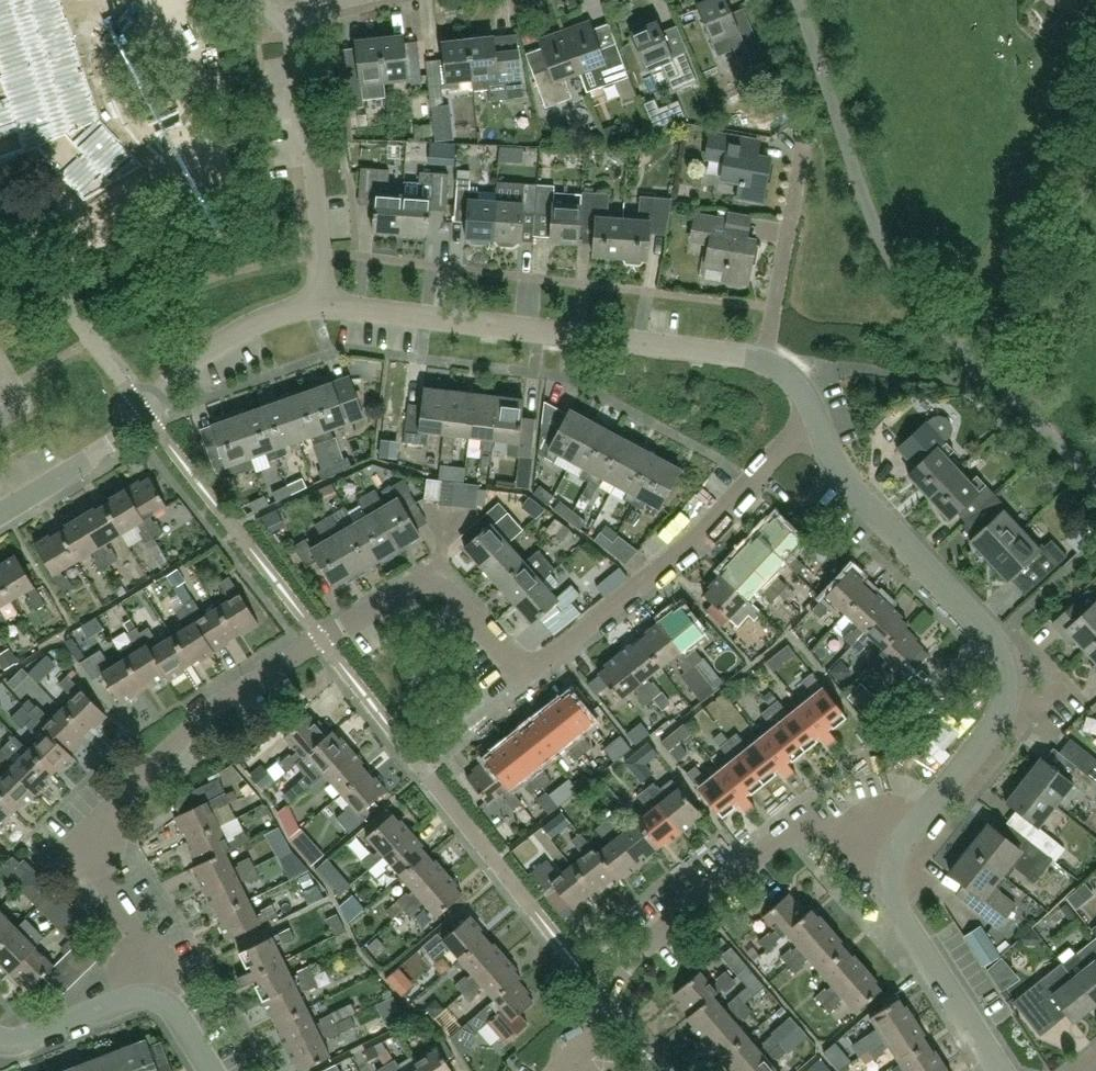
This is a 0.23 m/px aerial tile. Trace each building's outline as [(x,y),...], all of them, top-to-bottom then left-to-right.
[(2,73),(0,74),(0,162),(36,147),(84,200),(143,165),(100,118),(62,0),(0,0),(0,67),(2,73)] [(696,4),(718,56),(734,50),(742,67),(752,62),(755,70),(768,65),(756,36),(744,41),(732,13),(727,0),(706,0),(696,4)] [(1093,10),(1093,0),(1060,0),(1059,7),(1093,10)] [(672,89),(697,79),(685,49),(673,54),(658,18),(630,30),(646,68),(661,62),(672,89)] [(581,71),(588,90),(628,75),(616,42),(600,48),(590,19),(566,29),(581,71)] [(581,71),(566,29),(540,38),(551,66),(534,72),(547,106),(572,96),(565,77),(581,71)] [(507,97),(524,96),(519,50),(496,52),(494,35),(492,35),(492,31),(471,33),(472,38),(470,38),(474,78),(475,90),(489,88),(488,82),(505,80),(507,97)] [(381,36),(386,80),(408,77),(409,84),(422,82),(421,68),(408,70),(404,34),(381,36)] [(386,80),(381,36),(356,39),(359,70),(361,83),(362,83),(386,80)] [(474,78),(470,38),(443,41),(445,59),(439,59),(441,72),(429,73),(433,106),(444,105),(442,87),(459,85),(459,80),(474,78)] [(359,70),(340,72),(344,108),(365,105),(363,89),(362,83),(361,83),(359,70)] [(654,100),(645,104),(655,127),(683,115),(678,103),(659,111),(654,100)] [(452,139),(451,128),(436,130),(437,141),(452,139)] [(769,156),(755,154),(758,138),(710,130),(706,156),(725,159),(722,176),(740,179),(738,194),(761,199),(769,156)] [(374,230),(402,232),(404,194),(388,193),(390,170),(362,168),(360,198),(376,199),(374,230)] [(405,181),(404,194),(402,232),(429,234),(432,203),(447,204),(449,173),(421,171),(420,182),(405,181)] [(473,241),(486,242),(489,239),(489,237),(493,238),(496,200),(480,199),(481,190),(470,189),(470,178),(458,177),(456,206),(467,207),(466,236),(470,236),(470,238),(473,241)] [(496,200),(493,238),(497,238),(497,240),(500,243),(513,244),(516,241),(516,239),(520,239),(522,211),(535,211),(537,185),(497,182),(496,200)] [(552,239),(577,241),(581,195),(555,193),(556,186),(537,185),(535,211),(554,213),(552,239)] [(595,255),(621,256),(624,219),(610,218),(611,194),(584,192),(582,223),(597,223),(595,255)] [(668,229),(673,197),(642,196),(639,220),(624,219),(621,256),(625,257),(627,262),(641,263),(645,258),(649,258),(650,227),(668,229)] [(754,238),(750,237),(754,214),(729,209),(727,218),(695,213),(691,238),(710,241),(707,258),(704,257),(701,273),(723,277),(747,281),(754,238)] [(309,392),(326,440),(335,437),(333,429),(347,424),(366,419),(355,389),(337,395),(333,383),(309,392)] [(430,433),(444,434),(450,391),(426,388),(422,416),(408,414),(405,442),(428,445),(430,433)] [(475,393),(450,391),(444,434),(441,459),(454,461),(457,436),(470,437),(475,393)] [(286,400),(300,440),(314,435),(317,443),(326,440),(309,392),(286,400)] [(494,440),(495,440),(500,397),(475,393),(470,437),(484,439),(481,464),(492,465),(494,440)] [(500,397),(495,440),(510,442),(509,455),(530,457),(534,431),(522,429),(526,400),(500,397)] [(262,408),(280,457),(288,454),(285,445),(300,440),(286,400),(262,408)] [(238,417),(253,457),(267,452),(270,460),(280,457),(262,408),(238,417)] [(571,460),(592,421),(571,410),(546,456),(555,462),(560,454),(571,460)] [(900,449),(917,468),(910,475),(930,496),(959,470),(947,457),(955,450),(947,441),(952,436),(954,429),(952,423),(947,418),(941,416),(934,417),(929,422),(900,449)] [(222,478),(256,466),(253,457),(238,417),(214,425),(221,444),(209,448),(217,472),(222,478)] [(592,421),(571,460),(584,467),(580,474),(590,480),(615,434),(592,421)] [(615,484),(636,445),(615,434),(590,480),(599,485),(603,477),(615,484)] [(382,440),(380,457),(396,458),(398,441),(382,440)] [(636,445),(615,484),(628,490),(624,499),(633,504),(658,457),(636,445)] [(334,463),(339,472),(353,465),(349,456),(334,463)] [(680,469),(658,457),(633,504),(642,509),(647,500),(659,507),(680,469)] [(339,472),(334,463),(320,470),(324,479),(339,472)] [(971,482),(959,470),(930,496),(951,518),(958,512),(967,522),(977,513),(996,494),(979,475),(971,482)] [(289,485),(293,494),(308,487),(303,478),(289,485)] [(142,481),(127,490),(156,537),(165,531),(158,520),(156,522),(153,517),(169,507),(151,479),(144,483),(142,481)] [(427,479),(425,498),(440,500),(443,481),(427,479)] [(455,482),(444,480),(444,481),(443,481),(440,504),(452,506),(455,482)] [(377,491),(368,496),(399,549),(421,535),(406,510),(418,503),(405,482),(393,489),(398,498),(386,505),(377,491)] [(452,506),(464,507),(467,483),(455,482),(452,506)] [(467,483),(464,507),(476,509),(479,485),(467,483)] [(293,494),(289,485),(274,492),(279,501),(293,494)] [(541,485),(535,493),(547,503),(554,495),(541,485)] [(147,543),(156,537),(127,490),(113,499),(113,500),(105,505),(123,535),(139,525),(142,530),(139,531),(147,543)] [(1011,510),(996,494),(977,513),(988,525),(971,541),(990,561),(1024,529),(1008,513),(1011,510)] [(256,511),(271,504),(267,495),(252,502),(256,511)] [(378,561),(399,549),(368,496),(359,501),(368,515),(355,523),(378,561)] [(555,509),(568,519),(574,511),(562,501),(555,509)] [(482,567),(509,543),(521,532),(506,515),(508,513),(500,503),(481,519),(489,528),(466,549),(482,567)] [(107,544),(123,535),(105,505),(98,510),(96,508),(81,517),(110,564),(120,559),(113,548),(111,549),(107,544)] [(580,528),(586,520),(574,511),(568,519),(580,528)] [(378,561),(355,523),(342,531),(334,516),(325,521),(357,574),(378,561)] [(110,564),(81,517),(67,526),(68,527),(60,533),(78,561),(93,552),(96,557),(94,558),(101,570),(110,564)] [(561,543),(571,530),(556,518),(545,531),(561,543)] [(759,538),(784,561),(798,574),(805,566),(796,557),(794,559),(790,555),(803,541),(778,518),(771,525),(769,523),(757,536),(759,538)] [(336,587),(357,574),(325,521),(317,527),(325,541),(313,548),(307,539),(296,546),(309,567),(320,561),(336,587)] [(608,525),(595,540),(608,550),(620,535),(608,525)] [(1024,529),(990,561),(1008,581),(1010,579),(1018,572),(1033,587),(1067,555),(1051,539),(1044,546),(1042,543),(1039,545),(1024,529)] [(62,571),(78,561),(60,533),(53,537),(51,535),(36,544),(65,592),(74,586),(67,575),(65,576),(62,571)] [(639,550),(620,535),(608,550),(625,564),(639,550)] [(772,574),(784,561),(759,538),(753,544),(751,543),(739,555),(780,593),(788,585),(778,576),(776,578),(772,574)] [(482,567),(499,586),(526,562),(509,543),(482,567)] [(539,550),(526,562),(499,586),(516,605),(551,574),(556,569),(539,550)] [(0,569),(0,580),(13,600),(28,590),(31,596),(29,597),(36,609),(46,603),(17,555),(3,564),(4,566),(0,569)] [(780,593),(739,555),(728,567),(730,569),(723,576),(748,599),(749,599),(761,586),(765,590),(763,592),(773,601),(780,593)] [(620,568),(611,575),(618,585),(628,577),(620,568)] [(846,613),(870,588),(864,582),(865,581),(852,568),(814,610),(821,617),(831,607),(828,605),(832,601),(846,613)] [(558,581),(551,574),(516,605),(532,624),(556,603),(563,611),(581,595),(573,585),(558,598),(551,591),(557,586),(558,581)] [(713,604),(707,610),(723,626),(730,619),(739,627),(750,615),(755,620),(763,612),(749,599),(748,599),(723,576),(721,574),(709,587),(711,588),(704,596),(713,604)] [(231,600),(218,608),(236,637),(244,632),(245,634),(260,625),(230,577),(221,583),(231,600)] [(13,600),(0,580),(0,608),(13,600)] [(852,646),(891,604),(878,592),(877,594),(870,588),(846,613),(860,626),(856,631),(853,628),(844,638),(852,646)] [(1055,625),(1064,635),(1069,630),(1088,651),(1095,644),(1095,598),(1090,592),(1055,625)] [(185,605),(214,653),(229,644),(228,642),(236,637),(218,608),(205,616),(194,599),(185,605)] [(884,650),(885,651),(907,627),(909,625),(903,619),(905,617),(891,604),(852,646),(860,653),(869,644),(866,641),(870,637),(884,650)] [(186,627),(173,636),(191,665),(199,659),(201,662),(214,653),(185,605),(176,611),(186,627)] [(673,611),(660,623),(695,666),(703,659),(695,649),(693,651),(689,646),(704,634),(683,608),(676,614),(673,611)] [(1,630),(10,625),(3,613),(0,615),(0,629),(1,630)] [(687,672),(695,666),(660,623),(647,633),(649,635),(641,641),(663,668),(677,656),(681,661),(679,663),(687,672)] [(924,648),(925,647),(917,640),(919,638),(907,627),(885,651),(884,650),(867,667),(875,675),(885,665),(883,663),(887,658),(902,672),(912,661),(924,648)] [(152,685),(166,676),(167,676),(140,633),(137,628),(128,634),(138,650),(125,659),(143,687),(150,682),(152,685)] [(166,676),(169,681),(184,672),(183,670),(191,665),(173,636),(159,644),(149,628),(140,633),(167,676),(166,676)] [(633,644),(619,656),(654,699),(662,692),(655,682),(653,684),(649,679),(663,668),(641,641),(635,646),(633,644)] [(788,644),(766,662),(774,671),(796,654),(788,644)] [(924,648),(912,661),(919,668),(931,655),(924,648)] [(0,654),(0,663),(5,671),(19,663),(10,649),(0,654)] [(121,703),(136,694),(134,692),(143,687),(125,659),(109,668),(105,662),(108,660),(101,649),(81,662),(92,678),(102,672),(121,703)] [(646,705),(654,699),(619,656),(606,666),(607,668),(599,674),(621,701),(636,689),(639,693),(637,695),(646,705)] [(683,676),(703,701),(716,691),(695,666),(683,676)] [(831,732),(849,718),(813,674),(803,682),(816,697),(804,707),(819,725),(834,745),(838,741),(831,732)] [(74,697),(63,709),(86,732),(93,724),(95,726),(107,715),(68,676),(60,684),(74,697)] [(563,699),(550,710),(585,754),(594,747),(585,736),(583,738),(579,734),(594,722),(572,696),(565,701),(563,699)] [(834,745),(819,725),(804,707),(792,716),(780,701),(772,708),(789,729),(806,751),(822,739),(830,748),(834,745)] [(657,733),(674,717),(662,703),(645,719),(657,733)] [(69,752),(81,739),(80,738),(86,732),(63,709),(52,720),(37,706),(29,713),(33,717),(69,752)] [(763,740),(778,758),(794,778),(798,774),(790,764),(806,751),(789,729),(772,708),(763,715),(775,730),(763,740)] [(577,760),(585,754),(550,710),(536,721),(538,723),(531,729),(552,755),(566,743),(570,748),(568,750),(577,760)] [(278,761),(286,770),(296,761),(306,753),(305,752),(329,731),(318,719),(316,721),(309,713),(284,736),(296,749),(291,753),(289,751),(278,761)] [(69,752),(33,717),(27,724),(36,734),(34,735),(39,740),(29,750),(53,773),(60,766),(63,768),(74,757),(69,752)] [(669,751),(691,733),(684,723),(662,741),(669,751)] [(301,776),(293,783),(300,792),(308,784),(350,748),(340,736),(339,737),(331,729),(329,731),(305,752),(306,753),(296,761),(306,772),(301,776)] [(523,732),(508,744),(543,787),(552,780),(543,770),(541,772),(537,767),(552,755),(531,729),(525,735),(523,732)] [(794,778),(778,758),(763,740),(751,749),(739,734),(731,741),(765,785),(781,772),(789,781),(794,778)] [(1079,766),(1089,774),(1095,764),(1095,758),(1072,739),(1061,752),(1079,766)] [(722,772),(737,792),(752,811),(756,808),(749,798),(765,785),(731,741),(722,748),(734,763),(722,772)] [(36,794),(48,781),(46,780),(53,773),(29,750),(22,743),(11,754),(4,746),(0,750),(0,758),(36,794)] [(496,756),(491,761),(490,762),(512,788),(525,777),(529,782),(526,783),(535,794),(543,787),(508,744),(495,755),(496,756)] [(340,792),(366,769),(361,763),(362,762),(350,748),(308,784),(315,792),(325,784),(323,782),(328,778),(340,792)] [(632,756),(624,763),(640,784),(652,774),(644,764),(636,753),(632,756)] [(1079,766),(1070,778),(1043,757),(1026,779),(1058,805),(1075,783),(1095,800),(1095,799),(1095,780),(1089,774),(1079,766)] [(36,794),(0,758),(0,773),(2,775),(0,777),(0,795),(15,810),(22,803),(24,805),(36,794)] [(512,788),(490,762),(491,761),(489,759),(475,771),(476,772),(469,778),(490,805),(505,793),(509,797),(506,799),(515,810),(523,803),(511,788),(512,788)] [(752,811),(737,792),(722,772),(710,782),(698,767),(689,774),(724,818),(741,804),(748,814),(752,811)] [(359,810),(385,788),(375,776),(373,777),(366,769),(340,792),(350,803),(336,815),(348,830),(364,816),(359,810)] [(219,777),(196,788),(204,804),(226,793),(227,793),(219,777)] [(1030,839),(1050,856),(1060,843),(1040,827),(1058,805),(1026,779),(1008,802),(1034,823),(1025,835),(1030,839)] [(655,783),(646,790),(680,832),(694,821),(693,820),(700,814),(672,780),(660,789),(655,783)] [(650,811),(637,821),(659,847),(666,841),(667,843),(680,832),(646,790),(638,797),(650,811)] [(218,810),(231,803),(226,793),(204,804),(176,818),(183,833),(185,833),(189,841),(219,826),(211,810),(217,807),(218,810)] [(15,810),(0,795),(0,828),(10,819),(8,817),(15,810)] [(373,852),(363,861),(370,869),(411,832),(400,819),(398,821),(393,814),(367,836),(379,850),(375,854),(373,852)] [(614,815),(605,823),(640,865),(652,855),(651,853),(659,847),(637,821),(626,830),(614,815)] [(615,876),(614,877),(617,880),(625,873),(627,876),(640,865),(605,823),(597,829),(608,843),(597,853),(596,853),(615,876)] [(971,848),(1003,874),(1012,863),(1036,882),(1054,859),(1050,856),(1030,839),(1021,850),(990,825),(971,848)] [(219,826),(189,841),(193,849),(191,850),(198,865),(199,866),(227,853),(226,852),(249,841),(244,831),(231,837),(233,840),(227,842),(219,826)] [(309,839),(301,829),(292,837),(300,847),(309,839)] [(401,876),(426,854),(420,847),(423,845),(411,832),(370,869),(377,877),(387,868),(385,866),(389,862),(401,876)] [(602,887),(614,877),(615,876),(596,853),(597,853),(581,833),(572,840),(584,855),(572,865),(594,891),(600,885),(602,887)] [(1003,874),(971,848),(952,872),(983,897),(975,908),(999,928),(1017,905),(994,886),(1003,874)] [(199,866),(198,865),(195,867),(199,875),(197,876),(205,892),(255,868),(250,858),(239,863),(240,866),(234,869),(227,853),(199,866)] [(404,909),(446,872),(435,859),(432,861),(426,854),(401,876),(414,890),(409,894),(407,892),(397,901),(404,909)] [(7,876),(21,863),(15,856),(1,870),(7,876)] [(320,868),(343,892),(355,881),(332,857),(320,868)] [(551,881),(574,909),(587,898),(586,897),(594,891),(572,865),(560,875),(548,860),(546,858),(531,871),(544,887),(551,881)] [(255,868),(205,892),(212,907),(215,905),(219,915),(249,900),(241,884),(246,881),(248,883),(260,878),(255,868)] [(457,884),(446,872),(404,909),(411,916),(421,907),(419,905),(424,901),(436,915),(461,893),(454,886),(457,884)] [(51,894),(44,887),(31,900),(38,907),(51,894)] [(770,931),(759,941),(767,949),(786,932),(810,912),(809,911),(798,898),(795,901),(789,893),(764,916),(776,930),(772,934),(770,931)] [(38,907),(44,913),(57,901),(51,894),(38,907)] [(277,914),(273,905),(261,911),(262,913),(257,916),(249,900),(219,915),(223,922),(220,924),(228,939),(277,914)] [(17,927),(0,909),(0,944),(17,927)] [(811,909),(809,911),(810,912),(786,932),(797,945),(793,948),(791,946),(781,955),(789,964),(831,928),(820,914),(818,916),(811,909)] [(336,936),(346,931),(338,913),(327,919),(336,936)] [(428,953),(435,961),(445,952),(443,950),(448,946),(460,960),(485,937),(479,930),(482,928),(471,915),(428,953)] [(0,944),(0,958),(0,962),(10,973),(36,947),(44,939),(25,919),(17,927),(0,944)] [(75,944),(88,932),(81,925),(68,938),(75,944)] [(294,1060),(299,1069),(329,1054),(321,1037),(326,1034),(328,1037),(339,1031),(335,1022),(355,1012),(351,1004),(331,1014),(330,1013),(319,1018),(320,1021),(315,1023),(298,990),(303,987),(305,990),(316,984),(307,965),(296,971),(297,973),(292,976),(276,943),(281,940),(282,943),(293,937),(288,928),(239,952),(248,970),(237,975),(242,985),(251,980),(269,1015),(272,1013),(280,1030),(277,1031),(292,1061),(294,1060)] [(821,972),(847,949),(841,943),(843,941),(831,928),(789,964),(796,972),(806,963),(804,961),(808,957),(821,972)] [(965,937),(985,966),(997,959),(977,929),(965,937)] [(462,992),(505,954),(494,942),(491,944),(485,937),(460,960),(472,973),(468,977),(466,975),(455,984),(462,992)] [(91,967),(100,958),(81,938),(75,944),(71,947),(91,967)] [(1065,965),(1095,1003),(1095,939),(1065,965)] [(30,988),(43,975),(53,966),(54,965),(36,947),(10,973),(22,985),(24,982),(30,988)] [(91,967),(71,947),(62,957),(81,977),(91,967)] [(824,1004),(866,967),(855,954),(853,956),(847,949),(821,972),(833,985),(828,989),(827,987),(817,995),(824,1004)] [(517,979),(518,980),(520,977),(514,970),(517,968),(505,954),(462,992),(469,1000),(479,991),(477,989),(481,985),(493,998),(494,999),(517,979)] [(62,957),(54,965),(53,966),(72,986),(81,977),(62,957)] [(1050,1017),(1064,1006),(1075,1020),(1095,1004),(1095,1003),(1065,965),(1063,962),(1028,990),(1050,1017)] [(404,993),(418,981),(403,964),(389,976),(404,993)] [(53,966),(43,975),(62,995),(72,986),(53,966)] [(877,980),(866,967),(824,1004),(831,1011),(841,1003),(839,1000),(843,997),(856,1011),(881,989),(875,981),(877,980)] [(700,972),(675,994),(682,1001),(679,1003),(690,1015),(691,1016),(713,996),(714,997),(734,979),(726,971),(715,980),(717,982),(713,986),(700,972)] [(479,1013),(467,1023),(475,1033),(487,1022),(505,1042),(526,1023),(518,1013),(532,1001),(526,994),(528,992),(518,980),(517,979),(494,999),(494,1000),(479,1013)] [(692,1027),(703,1040),(746,1003),(737,993),(727,1003),(729,1005),(724,1009),(714,997),(713,996),(691,1016),(690,1015),(688,1017),(694,1025),(692,1027)] [(879,1029),(853,1045),(859,1055),(868,1050),(916,1020),(907,1005),(904,1007),(899,999),(871,1016),(879,1029)] [(746,1003),(703,1040),(714,1053),(716,1051),(722,1058),(748,1036),(736,1022),(740,1018),(742,1020),(753,1011),(746,1003)] [(899,1061),(928,1043),(923,1035),(925,1034),(916,1020),(868,1050),(875,1060),(887,1052),(885,1050),(890,1046),(899,1061)] [(467,1023),(451,1037),(463,1055),(473,1048),(475,1033),(467,1023)] [(722,1058),(728,1065),(726,1067),(730,1070),(747,1070),(779,1043),(772,1034),(762,1043),(764,1045),(759,1049),(748,1036),(722,1058)] [(122,1049),(130,1070),(172,1070),(161,1043),(149,1048),(146,1040),(122,1049)] [(447,1060),(454,1056),(444,1040),(436,1045),(438,1048),(415,1062),(418,1068),(420,1067),(422,1070),(454,1070),(447,1060)] [(747,1070),(778,1070),(770,1062),(774,1058),(776,1060),(786,1051),(779,1043),(747,1070)] [(945,1064),(935,1048),(932,1050),(928,1043),(899,1061),(906,1070),(933,1070),(945,1064)] [(99,1058),(104,1070),(130,1070),(122,1049),(99,1058)] [(75,1067),(77,1070),(104,1070),(99,1058),(75,1067)] [(396,1059),(387,1065),(391,1070),(403,1070),(396,1059)]
